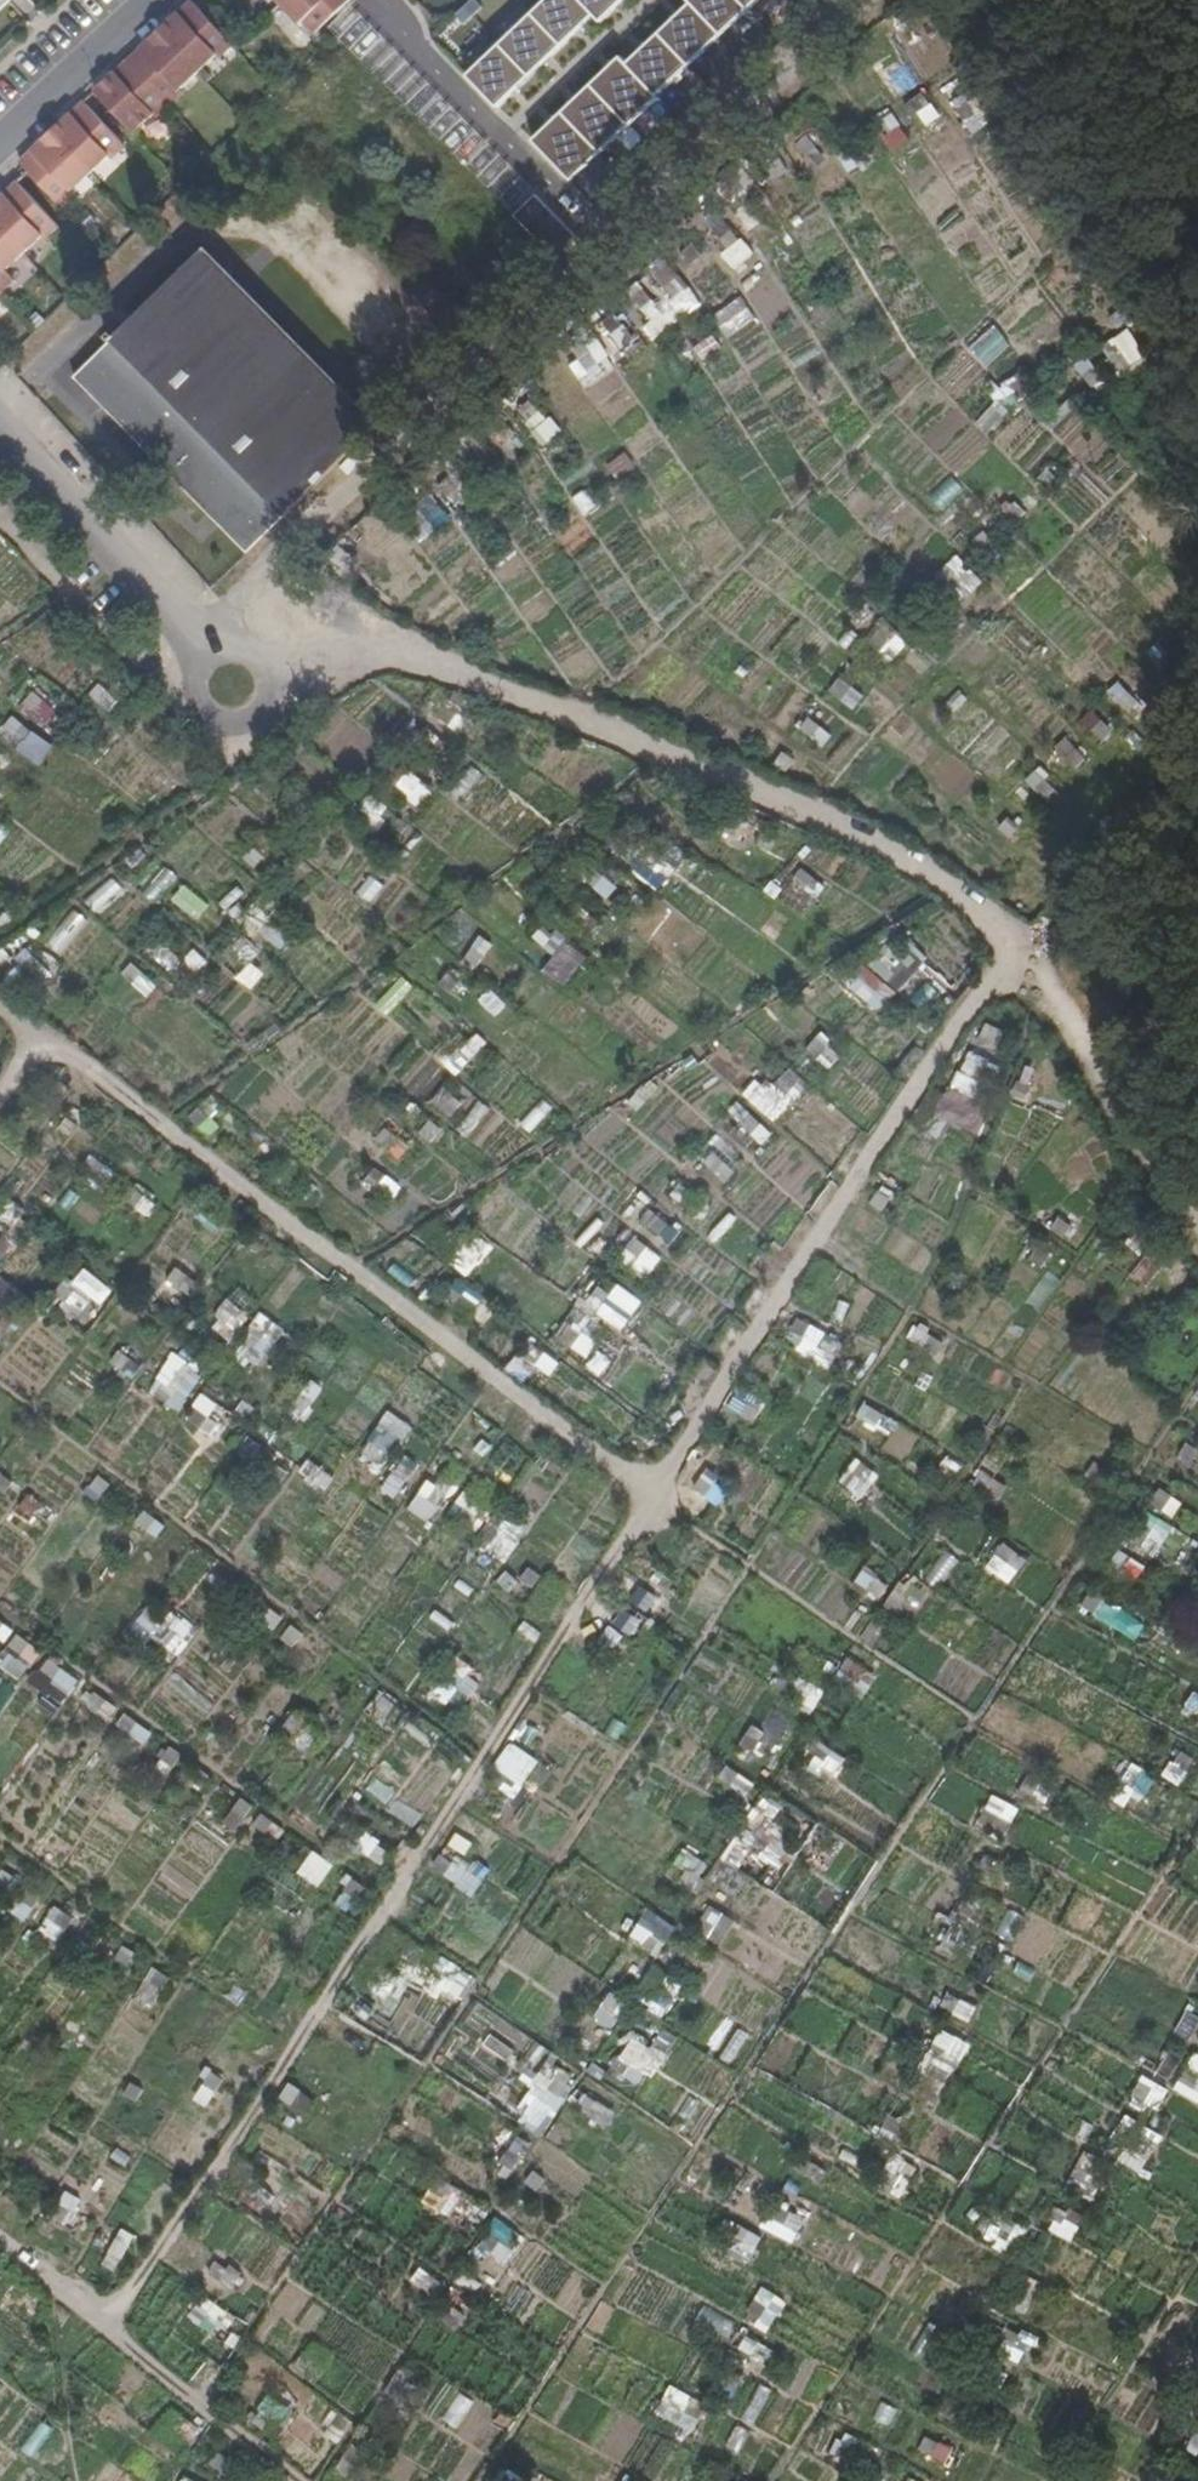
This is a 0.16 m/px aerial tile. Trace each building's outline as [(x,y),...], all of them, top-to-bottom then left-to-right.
[(17,0),(0,0),(0,16),(17,0)] [(303,30),(306,27),(318,39),(327,31),(359,0),(274,0),(303,30)] [(589,28),(619,0),(562,0),(589,28)] [(757,11),(747,0),(693,0),(696,3),(697,3),(728,35),(728,36),(729,37),(757,11)] [(757,11),(768,0),(747,0),(757,11)] [(695,67),(728,36),(728,35),(697,3),(696,3),(685,14),(678,21),(664,34),(695,67)] [(110,86),(97,98),(136,139),(156,121),(159,124),(173,110),(185,99),(182,97),(203,76),(219,61),(222,64),(236,52),(194,7),(180,20),(183,22),(176,29),(173,26),(150,48),(152,51),(146,57),(143,55),(117,79),(119,82),(112,89),(110,86)] [(180,20),(173,26),(176,29),(183,22),(180,20)] [(520,95),(554,62),(523,31),(490,63),(494,68),(520,95)] [(663,98),(695,67),(664,34),(649,48),(644,54),(632,65),(631,66),(662,99),(663,98)] [(150,48),(143,55),(146,57),(152,51),(150,48)] [(664,99),(663,98),(662,99),(631,66),(632,65),(627,60),(618,68),(612,74),(599,87),(617,106),(636,126),(664,99)] [(117,79),(110,86),(112,89),(119,82),(117,79)] [(609,152),(636,126),(617,106),(599,87),(585,100),(579,106),(571,113),(609,152)] [(30,178),(63,214),(77,201),(74,198),(92,182),(112,163),(114,166),(128,153),(86,109),(72,121),(75,124),(68,130),(65,128),(42,150),(44,153),(37,160),(35,157),(22,169),(30,178)] [(581,178),(609,152),(571,113),(563,121),(557,127),(544,140),(581,178)] [(873,129),(893,155),(913,140),(893,114),(873,129)] [(72,121),(65,128),(68,130),(75,124),(72,121)] [(42,150),(35,157),(37,160),(44,153),(42,150)] [(3,301),(17,288),(7,278),(25,261),(44,243),(47,247),(60,234),(19,189),(6,201),(8,204),(1,211),(0,209),(0,304),(3,301)] [(741,238),(721,254),(734,272),(755,256),(741,238)] [(378,429),(205,251),(79,372),(250,549),(378,429)] [(664,286),(678,318),(698,309),(684,277),(664,286)] [(723,338),(755,324),(744,300),(713,314),(723,338)] [(653,339),(671,328),(654,301),(636,312),(653,339)] [(995,326),(969,350),(986,369),(1012,346),(995,326)] [(1130,329),(1101,347),(1118,375),(1147,358),(1130,329)] [(584,388),(615,365),(598,342),(567,365),(584,388)] [(1005,389),(976,424),(991,437),(1020,401),(1005,389)] [(627,454),(607,464),(615,479),(635,470),(627,454)] [(438,486),(455,511),(473,498),(456,474),(438,486)] [(427,530),(446,523),(436,497),(418,505),(427,530)] [(936,576),(961,604),(983,584),(957,556),(936,576)] [(1013,621),(1002,637),(1031,659),(1043,643),(1013,621)] [(838,678),(828,695),(856,711),(865,694),(838,678)] [(20,705),(43,728),(60,711),(36,688),(20,705)] [(1103,741),(1112,731),(1092,712),(1082,723),(1103,741)] [(810,717),(799,728),(822,749),(832,737),(810,717)] [(42,765),(53,743),(28,731),(17,754),(42,765)] [(368,797),(357,817),(380,829),(391,809),(368,797)] [(167,868),(141,890),(152,903),(177,881),(167,868)] [(802,870),(793,883),(816,899),(825,886),(802,870)] [(867,967),(899,988),(913,967),(882,946),(867,967)] [(867,966),(848,987),(876,1013),(895,992),(867,966)] [(446,973),(432,994),(449,1006),(463,985),(446,973)] [(984,1023),(976,1044),(994,1051),(1003,1031),(984,1023)] [(831,1070),(843,1052),(817,1034),(805,1052),(831,1070)] [(977,1100),(994,1061),(967,1050),(950,1089),(977,1100)] [(750,1103),(775,1126),(810,1089),(786,1065),(750,1103)] [(431,1106),(454,1118),(464,1101),(441,1088),(431,1106)] [(468,1138),(489,1109),(477,1100),(456,1129),(468,1138)] [(736,1104),(726,1116),(762,1145),(772,1132),(736,1104)] [(134,1186),(123,1201),(145,1218),(157,1202),(134,1186)] [(891,1198),(878,1190),(870,1203),(883,1211),(891,1198)] [(670,1245),(680,1233),(651,1210),(641,1222),(670,1245)] [(472,1271),(492,1249),(477,1236),(457,1258),(472,1271)] [(644,1280),(662,1260),(638,1238),(620,1257),(644,1280)] [(20,1300),(4,1275),(0,1278),(0,1304),(4,1310),(20,1300)] [(620,1289),(601,1319),(621,1331),(640,1302),(620,1289)] [(105,1305),(67,1293),(60,1315),(99,1327),(105,1305)] [(208,1325),(228,1343),(250,1319),(229,1301),(208,1325)] [(256,1368),(286,1333),(264,1314),(234,1349),(256,1368)] [(945,1344),(917,1327),(909,1340),(938,1356),(945,1344)] [(119,1352),(111,1363),(133,1378),(141,1366),(119,1352)] [(170,1364),(149,1389),(175,1410),(196,1384),(170,1364)] [(308,1382),(287,1411),(300,1420),(321,1391),(308,1382)] [(739,1387),(727,1404),(752,1422),(764,1406),(739,1387)] [(200,1392),(185,1420),(212,1435),(227,1407),(200,1392)] [(894,1421),(870,1407),(863,1419),(887,1434),(894,1421)] [(383,1463),(395,1432),(374,1425),(363,1456),(383,1463)] [(1126,1469),(1106,1454),(1098,1465),(1094,1462),(1084,1476),(1109,1493),(1126,1469)] [(308,1458),(298,1473),(326,1491),(336,1475),(308,1458)] [(868,1468),(856,1459),(839,1482),(850,1491),(868,1468)] [(441,1473),(426,1498),(443,1508),(458,1482),(441,1473)] [(715,1483),(703,1474),(692,1488),(704,1497),(715,1483)] [(1183,1503),(1160,1488),(1150,1502),(1173,1518),(1183,1503)] [(476,1537),(505,1558),(527,1528),(498,1507),(476,1537)] [(1008,1584),(1026,1561),(1003,1543),(985,1566),(1008,1584)] [(929,1573),(942,1582),(959,1558),(946,1549),(929,1573)] [(1122,1570),(1110,1563),(1102,1575),(1115,1582),(1122,1570)] [(881,1599),(889,1581),(861,1568),(853,1586),(881,1599)] [(639,1584),(629,1599),(649,1612),(659,1597),(639,1584)] [(1120,1614),(1089,1593),(1081,1606),(1112,1627),(1120,1614)] [(174,1654),(197,1631),(172,1607),(150,1630),(174,1654)] [(634,1636),(643,1619),(623,1608),(613,1625),(634,1636)] [(427,1613),(419,1624),(442,1640),(449,1629),(427,1613)] [(13,1630),(0,1620),(0,1639),(4,1642),(13,1630)] [(43,1652),(19,1634),(9,1646),(33,1664),(43,1652)] [(0,1653),(0,1665),(17,1678),(27,1664),(4,1648),(0,1653)] [(430,1695),(464,1711),(481,1672),(448,1657),(430,1695)] [(847,1657),(834,1676),(865,1696),(878,1676),(847,1657)] [(79,1681),(50,1658),(41,1670),(52,1679),(49,1683),(67,1697),(79,1681)] [(812,1714),(826,1692),(799,1676),(786,1698),(812,1714)] [(109,1720),(118,1708),(90,1688),(82,1700),(109,1720)] [(144,1745),(153,1733),(127,1714),(118,1726),(144,1745)] [(295,1714),(281,1725),(300,1749),(314,1738),(295,1714)] [(495,1746),(487,1785),(516,1791),(525,1753),(495,1746)] [(183,1755),(171,1747),(156,1769),(168,1777),(183,1755)] [(1183,1784),(1193,1756),(1174,1750),(1164,1778),(1183,1784)] [(1109,1797),(1129,1810),(1153,1774),(1132,1761),(1109,1797)] [(725,1765),(718,1779),(743,1791),(750,1778),(725,1765)] [(212,1777),(200,1769),(192,1780),(204,1789),(212,1777)] [(254,1807),(242,1798),(224,1823),(236,1832),(254,1807)] [(983,1810),(978,1824),(1007,1833),(1011,1820),(983,1810)] [(286,1831),(262,1814),(254,1825),(277,1842),(286,1831)] [(429,1872),(477,1892),(486,1869),(439,1849),(429,1872)] [(671,1879),(693,1890),(707,1860),(685,1850),(671,1879)] [(319,1888),(335,1866),(314,1852),(298,1874),(319,1888)] [(0,1870),(0,1902),(26,1920),(37,1904),(12,1887),(18,1878),(2,1867),(0,1870)] [(352,1876),(333,1900),(347,1911),(366,1887),(352,1876)] [(53,1904),(38,1930),(59,1941),(74,1915),(53,1904)] [(734,1925),(735,1922),(709,1906),(694,1930),(721,1946),(734,1925)] [(1014,1939),(1020,1914),(1004,1910),(998,1935),(1014,1939)] [(421,1947),(407,1972),(461,2003),(475,1977),(421,1947)] [(639,2000),(669,2011),(682,1977),(651,1966),(639,2000)] [(594,2017),(611,2029),(628,2005),(611,1993),(594,2017)] [(972,2018),(976,2001),(945,1993),(940,2010),(972,2018)] [(1174,2029),(1189,2038),(1197,2023),(1197,2013),(1187,2007),(1174,2029)] [(940,2027),(926,2055),(957,2070),(970,2041),(940,2027)] [(664,2028),(649,2047),(634,2034),(608,2067),(638,2090),(679,2039),(664,2028)] [(1158,2074),(1172,2079),(1182,2051),(1168,2046),(1158,2074)] [(1197,2100),(1197,2052),(1194,2050),(1174,2088),(1197,2100)] [(549,2058),(512,2116),(541,2135),(578,2076),(549,2058)] [(194,2099),(208,2106),(222,2075),(207,2068),(194,2099)] [(277,2097),(304,2115),(315,2098),(288,2081),(277,2097)] [(567,2102),(606,2126),(615,2111),(577,2087),(567,2102)] [(496,2164),(508,2174),(531,2146),(518,2136),(496,2164)] [(826,2173),(802,2157),(794,2169),(818,2185),(826,2173)] [(1082,2162),(1066,2180),(1089,2199),(1104,2181),(1082,2162)] [(752,2199),(763,2182),(745,2171),(734,2188),(752,2199)] [(430,2179),(424,2207),(458,2214),(464,2186),(430,2179)] [(804,2220),(777,2206),(770,2220),(797,2233),(804,2220)] [(1049,2220),(1061,2227),(1065,2220),(1068,2215),(1056,2208),(1049,2220)] [(477,2248),(507,2264),(524,2233),(494,2217),(477,2248)] [(747,2263),(763,2237),(732,2219),(717,2244),(747,2263)] [(1080,2229),(1065,2220),(1061,2227),(1057,2235),(1071,2243),(1080,2229)] [(121,2227),(101,2263),(114,2270),(134,2235),(121,2227)] [(220,2257),(207,2271),(231,2293),(244,2279),(220,2257)] [(420,2266),(411,2280),(435,2294),(443,2280),(420,2266)] [(759,2286),(745,2317),(772,2328),(785,2297),(759,2286)] [(210,2333),(225,2315),(203,2296),(188,2314),(210,2333)] [(705,2308),(697,2324),(718,2334),(725,2318),(705,2308)] [(735,2328),(727,2342),(765,2361),(772,2347),(735,2328)] [(1002,2328),(997,2352),(1023,2358),(1028,2333),(1002,2328)] [(442,2420),(460,2430),(476,2401),(458,2391),(442,2420)] [(890,2425),(897,2407),(880,2400),(872,2418),(890,2425)] [(201,2430),(178,2412),(169,2424),(192,2441),(201,2430)] [(1197,2458),(1197,2427),(1184,2450),(1197,2458)] [(917,2453),(946,2465),(954,2446),(924,2435),(917,2453)] [(220,2453),(210,2464),(222,2474),(232,2462),(220,2453)] [(222,2474),(231,2480),(233,2480),(241,2470),(232,2462),(222,2474)]
